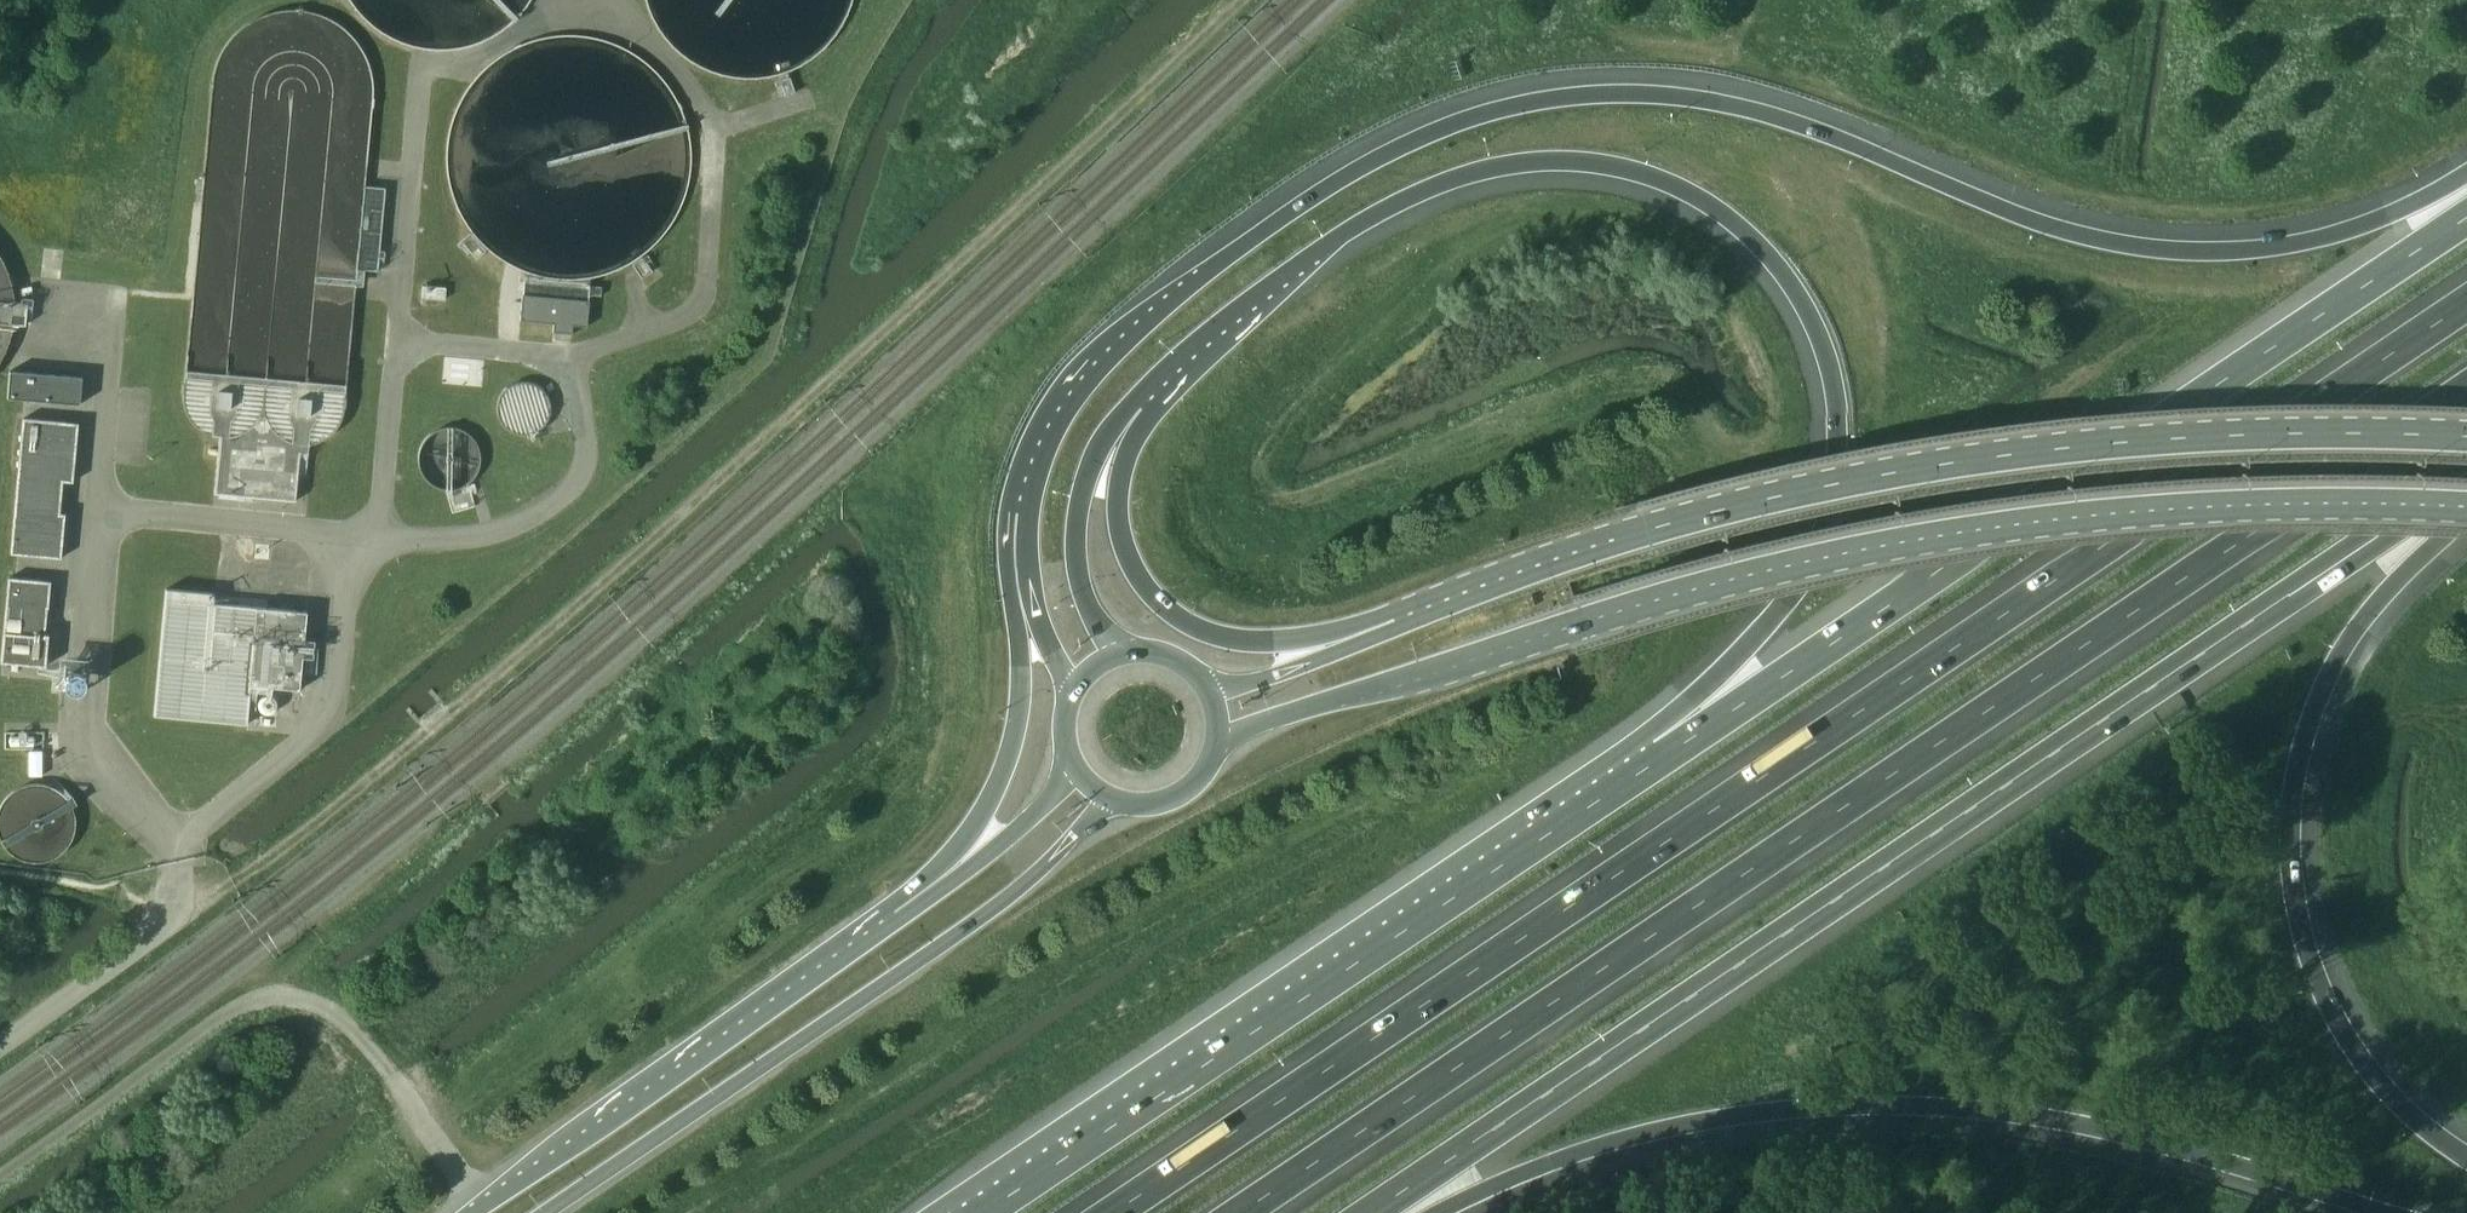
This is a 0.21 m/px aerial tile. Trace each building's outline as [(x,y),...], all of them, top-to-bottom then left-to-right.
[(470,233),(461,241),(476,259),(485,252),(470,233)] [(643,258),(632,265),(635,270),(641,278),(652,271),(643,258)] [(423,286),(422,298),(423,298),(445,300),(446,287),(424,286),(423,286)] [(590,300),(522,294),(520,320),(554,324),(553,332),(572,334),(573,325),(588,327),(590,300)] [(225,374),(186,370),(184,393),(184,400),(186,409),(189,417),(194,423),(200,429),(206,433),(212,436),(220,437),(215,493),(242,496),(296,501),(300,446),(314,444),(318,443),(324,439),(332,434),(338,427),(342,419),(345,407),(347,385),(307,381),(305,381),(265,377),(264,377),(227,374),(225,374)] [(7,399),(80,405),(82,377),(10,371),(7,399)] [(513,433),(523,435),(533,434),(542,429),(548,421),(551,411),(550,401),(544,391),(535,384),(523,382),(512,384),(503,392),(498,400),(497,410),(499,420),(505,428),(513,433)] [(24,418),(11,553),(62,558),(66,514),(58,513),(60,481),(74,482),(79,423),(24,418)] [(51,581),(9,577),(2,662),(46,666),(49,634),(43,634),(46,607),(49,608),(51,581)] [(167,588),(154,716),(247,725),(250,692),(272,694),(272,688),(300,690),(308,611),(214,602),(214,592),(167,588)] [(30,776),(43,776),(43,751),(30,751),(30,776)]
